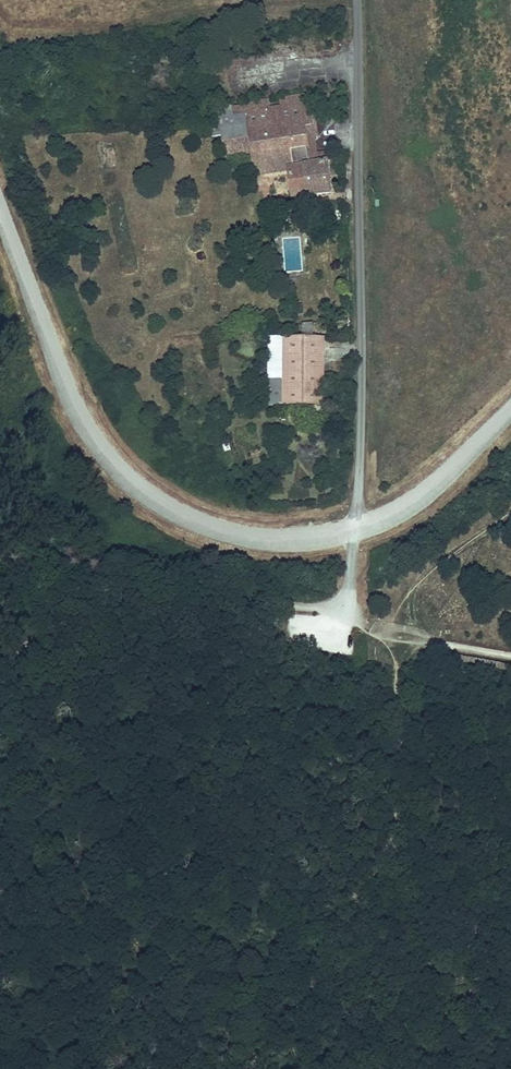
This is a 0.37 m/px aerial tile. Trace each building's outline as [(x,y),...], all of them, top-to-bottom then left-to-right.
[(235,108),(231,108),(234,150),(254,147),(286,143),(284,134),(313,128),(312,124),(316,123),(314,99),(310,99),(308,88),(283,92),(284,100),(274,101),(274,105),(249,107),(249,108),(235,110),(235,108)] [(222,99),(223,109),(231,108),(235,108),(234,98),(222,99)] [(225,128),(228,150),(234,150),(231,108),(223,109),(224,117),(213,118),(214,129),(225,128)] [(286,143),(254,147),(256,165),(258,165),(289,161),(292,190),(332,186),(327,145),(315,146),(313,132),(313,128),(284,134),(286,143)] [(283,238),(285,272),(301,271),(298,236),(283,238)] [(319,336),(277,334),(275,400),(317,402),(319,336)]
